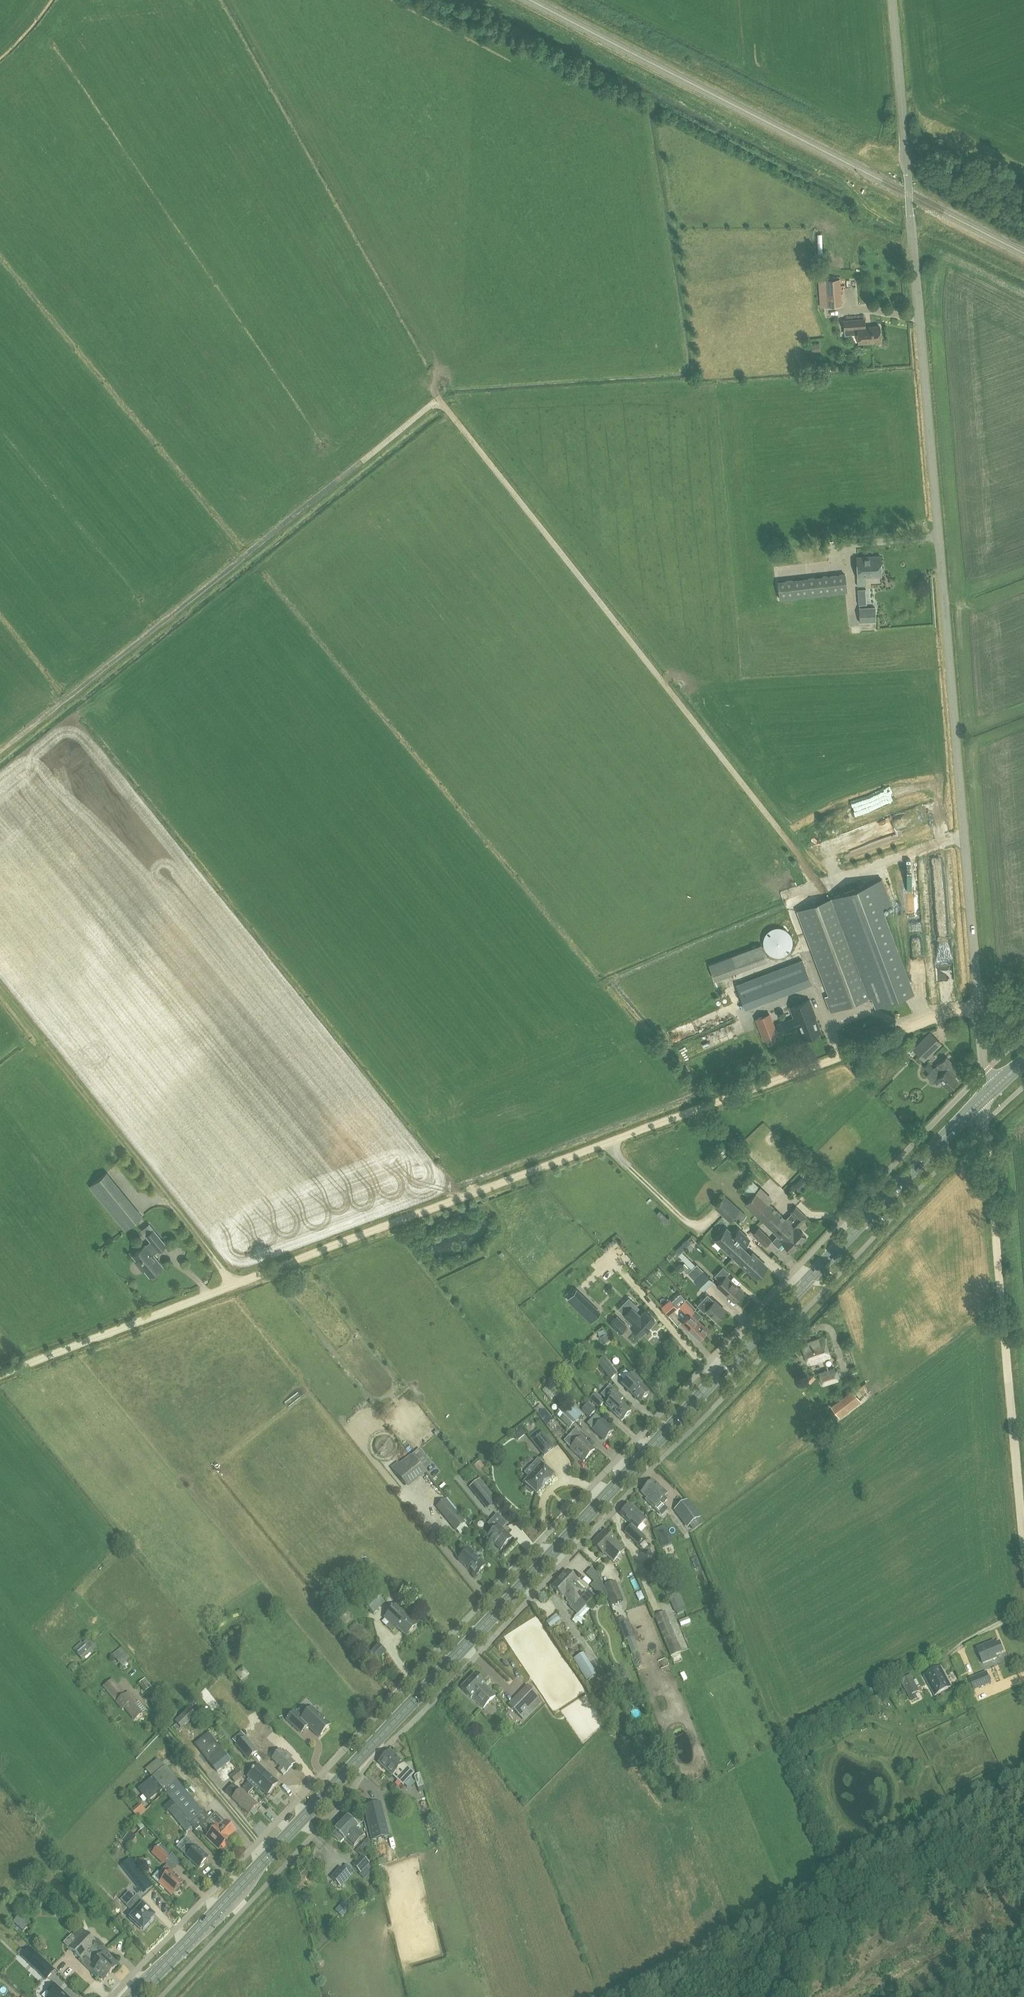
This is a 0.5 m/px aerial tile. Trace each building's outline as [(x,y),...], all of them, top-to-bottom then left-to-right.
[(840,279),(826,280),(828,306),(842,305),(840,279)] [(852,333),(858,333),(858,343),(881,341),(880,326),(865,327),(864,319),(843,321),(844,329),(845,329),(845,334),(853,334),(852,333)] [(819,343),(811,345),(811,352),(820,351),(819,343)] [(882,577),(881,555),(857,556),(858,578),(865,577),(882,577)] [(845,573),(778,582),(780,599),(847,590),(845,573)] [(876,607),(874,607),(859,607),(859,617),(859,622),(876,622),(876,607)] [(912,992),(880,908),(891,904),(881,879),(834,897),(797,911),(829,995),(825,996),(831,1011),(835,1010),(872,996),(875,1006),(912,992)] [(763,943),(763,944),(763,945),(764,946),(764,947),(765,948),(765,949),(766,949),(766,950),(767,950),(767,951),(768,951),(768,952),(769,952),(769,953),(770,953),(771,953),(771,954),(772,954),(773,954),(774,955),(775,955),(776,955),(777,955),(778,955),(779,955),(780,955),(781,955),(781,954),(782,954),(783,954),(784,954),(784,953),(785,953),(786,952),(787,951),(788,951),(788,950),(789,950),(789,949),(790,948),(790,947),(791,946),(791,945),(791,944),(792,944),(792,943),(792,942),(792,941),(792,940),(792,939),(792,938),(792,937),(791,937),(791,936),(791,935),(791,934),(790,934),(790,933),(789,932),(789,931),(788,931),(788,930),(787,930),(787,929),(786,929),(786,928),(785,928),(784,928),(784,927),(783,927),(782,927),(782,926),(781,926),(780,926),(779,926),(778,926),(777,926),(776,926),(775,926),(774,926),(773,926),(772,927),(771,927),(770,928),(769,928),(769,929),(768,929),(767,930),(766,931),(765,932),(765,933),(764,933),(764,934),(764,935),(763,936),(763,937),(763,938),(763,939),(763,940),(763,941),(763,942),(763,943)] [(708,964),(713,977),(766,958),(761,944),(708,964)] [(745,1008),(812,983),(802,959),(735,985),(745,1008)] [(816,1017),(810,999),(789,1007),(794,1018),(777,1024),(781,1034),(797,1027),(799,1032),(800,1032),(803,1038),(821,1032),(816,1017)] [(775,1036),(767,1013),(756,1018),(765,1040),(775,1036)] [(914,1042),(910,1046),(924,1061),(940,1046),(928,1034),(917,1044),(914,1042)] [(679,1057),(687,1054),(682,1041),(674,1045),(679,1057)] [(746,1062),(752,1060),(749,1054),(743,1056),(746,1062)] [(924,1067),(929,1072),(930,1072),(936,1079),(935,1080),(939,1085),(942,1083),(948,1090),(958,1081),(954,1077),(960,1071),(947,1056),(934,1068),(928,1063),(924,1067)] [(758,1167),(768,1157),(748,1136),(737,1146),(758,1167)] [(720,1149),(707,1161),(711,1166),(724,1153),(720,1149)] [(125,1229),(142,1216),(107,1172),(90,1186),(125,1229)] [(807,1183),(802,1178),(798,1182),(803,1187),(807,1183)] [(806,1237),(797,1228),(807,1218),(795,1207),(790,1212),(792,1213),(786,1219),(757,1191),(749,1200),(745,1204),(778,1235),(772,1241),(778,1247),(783,1242),(792,1251),(806,1237)] [(730,1220),(740,1209),(735,1204),(725,1215),(730,1220)] [(758,1227),(752,1234),(765,1246),(771,1239),(758,1227)] [(735,1255),(742,1247),(744,1246),(743,1245),(749,1239),(739,1230),(734,1236),(726,1229),(718,1238),(724,1244),(722,1246),(733,1257),(735,1255)] [(145,1245),(133,1255),(137,1261),(136,1262),(142,1271),(144,1269),(150,1276),(162,1266),(152,1253),(157,1249),(159,1250),(166,1245),(153,1230),(146,1236),(152,1242),(146,1247),(145,1245)] [(679,1255),(691,1244),(687,1239),(675,1251),(679,1255)] [(751,1255),(742,1247),(735,1255),(741,1261),(739,1262),(756,1277),(764,1268),(766,1266),(752,1253),(751,1255)] [(697,1264),(692,1268),(699,1276),(704,1271),(697,1264)] [(585,1277),(592,1287),(604,1277),(596,1268),(585,1277)] [(704,1291),(709,1286),(699,1276),(692,1268),(692,1269),(687,1273),(694,1280),(704,1291)] [(699,1276),(709,1286),(714,1281),(704,1271),(699,1276)] [(726,1276),(717,1286),(734,1301),(738,1297),(740,1297),(742,1295),(741,1293),(743,1291),(726,1276)] [(600,1284),(591,1288),(597,1301),(606,1297),(600,1284)] [(567,1300),(590,1323),(600,1312),(577,1290),(567,1300)] [(716,1320),(721,1315),(722,1315),(724,1313),(724,1312),(725,1310),(715,1300),(714,1300),(711,1297),(708,1294),(697,1305),(704,1312),(706,1310),(716,1320)] [(624,1314),(633,1323),(630,1325),(640,1335),(654,1320),(644,1310),(640,1315),(635,1310),(638,1307),(629,1298),(618,1309),(624,1314)] [(677,1308),(670,1299),(661,1306),(669,1315),(677,1308)] [(689,1316),(682,1323),(699,1339),(703,1334),(704,1334),(706,1332),(706,1331),(707,1329),(697,1320),(702,1315),(695,1309),(695,1310),(685,1300),(680,1306),(689,1316)] [(617,1316),(610,1324),(619,1334),(627,1326),(617,1316)] [(601,1342),(609,1340),(606,1332),(604,1328),(597,1331),(601,1342)] [(801,1343),(808,1364),(830,1357),(824,1336),(801,1343)] [(587,1351),(583,1351),(583,1347),(579,1348),(579,1360),(588,1359),(587,1351)] [(597,1364),(611,1379),(617,1374),(603,1359),(597,1364)] [(835,1368),(819,1373),(823,1385),(838,1380),(835,1368)] [(554,1374),(546,1382),(550,1386),(558,1378),(554,1374)] [(640,1402),(644,1397),(645,1397),(647,1395),(647,1394),(648,1392),(638,1382),(639,1381),(632,1374),(626,1380),(622,1385),(640,1402)] [(864,1379),(856,1385),(863,1393),(870,1387),(864,1379)] [(831,1405),(840,1416),(861,1401),(852,1389),(831,1405)] [(627,1416),(629,1414),(629,1413),(631,1411),(620,1402),(623,1399),(614,1390),(606,1399),(608,1402),(605,1405),(622,1421),(626,1416),(627,1416)] [(604,1405),(595,1396),(590,1402),(599,1410),(604,1405)] [(595,1410),(588,1404),(582,1410),(589,1417),(595,1410)] [(574,1406),(567,1414),(575,1422),(583,1415),(574,1406)] [(553,1421),(544,1409),(538,1415),(546,1426),(553,1421)] [(575,1422),(567,1414),(563,1410),(562,1409),(556,1414),(570,1428),(575,1422)] [(596,1415),(587,1424),(593,1430),(604,1440),(608,1436),(610,1436),(611,1434),(611,1432),(613,1431),(602,1421),(596,1415)] [(512,1434),(518,1441),(526,1434),(520,1427),(512,1434)] [(569,1437),(568,1437),(571,1440),(576,1443),(590,1455),(595,1450),(585,1441),(587,1439),(576,1429),(569,1437)] [(531,1440),(544,1456),(554,1448),(541,1432),(531,1440)] [(571,1440),(568,1437),(564,1442),(567,1444),(571,1448),(570,1449),(584,1462),(590,1455),(576,1443),(571,1440)] [(411,1454),(424,1471),(432,1465),(418,1448),(411,1454)] [(424,1471),(411,1454),(392,1469),(406,1486),(424,1472),(424,1471)] [(547,1483),(553,1477),(541,1466),(543,1465),(538,1460),(533,1465),(538,1470),(525,1484),(528,1487),(526,1489),(531,1494),(533,1492),(537,1495),(542,1488),(543,1489),(548,1484),(547,1483)] [(484,1467),(480,1461),(473,1467),(478,1472),(484,1467)] [(469,1487),(483,1504),(488,1500),(492,1505),(497,1501),(479,1479),(469,1487)] [(647,1499),(645,1500),(657,1511),(667,1500),(664,1497),(667,1494),(653,1481),(641,1493),(647,1499)] [(436,1507),(455,1531),(465,1524),(446,1499),(436,1507)] [(688,1527),(690,1525),(698,1519),(699,1518),(687,1502),(676,1510),(688,1527)] [(621,1515),(620,1516),(632,1526),(625,1534),(638,1546),(645,1538),(636,1530),(645,1520),(641,1516),(630,1506),(626,1509),(623,1509),(620,1512),(621,1515)] [(488,1525),(494,1530),(487,1538),(501,1550),(511,1539),(502,1530),(507,1524),(497,1515),(488,1525)] [(603,1555),(605,1553),(608,1550),(616,1558),(623,1551),(619,1547),(615,1543),(616,1541),(605,1531),(592,1545),(603,1555)] [(458,1560),(465,1567),(466,1566),(476,1576),(485,1566),(475,1556),(476,1555),(469,1548),(458,1560)] [(675,1565),(672,1556),(666,1559),(669,1568),(675,1565)] [(595,1583),(599,1578),(598,1577),(591,1570),(586,1575),(595,1583)] [(560,1579),(586,1605),(594,1597),(587,1591),(585,1593),(576,1584),(578,1582),(567,1572),(565,1573),(564,1572),(559,1577),(560,1579)] [(606,1596),(599,1578),(595,1583),(591,1587),(603,1599),(606,1596)] [(586,1605),(560,1579),(552,1588),(563,1598),(563,1597),(567,1600),(566,1601),(571,1607),(571,1608),(577,1614),(586,1605)] [(614,1582),(604,1587),(611,1605),(622,1601),(614,1582)] [(711,1590),(704,1593),(708,1603),(715,1601),(711,1590)] [(363,1604),(374,1615),(385,1603),(374,1593),(363,1604)] [(678,1593),(669,1597),(675,1612),(676,1611),(677,1614),(685,1611),(678,1593)] [(396,1628),(406,1636),(417,1624),(410,1617),(411,1616),(398,1604),(384,1618),(389,1622),(395,1629),(396,1628)] [(670,1657),(681,1652),(676,1639),(665,1612),(657,1615),(654,1616),(656,1620),(665,1643),(670,1657)] [(559,1619),(556,1614),(546,1622),(550,1627),(559,1619)] [(75,1650),(82,1658),(96,1645),(88,1638),(75,1650)] [(637,1651),(632,1638),(626,1640),(631,1654),(637,1651)] [(983,1664),(997,1658),(996,1656),(1004,1652),(1000,1643),(996,1644),(995,1642),(977,1649),(983,1664)] [(378,1645),(369,1655),(377,1663),(386,1652),(378,1645)] [(120,1647),(113,1653),(122,1665),(130,1658),(120,1647)] [(573,1659),(580,1670),(589,1664),(582,1654),(573,1659)] [(611,1674),(617,1686),(631,1679),(624,1667),(611,1674)] [(242,1681),(249,1675),(244,1668),(237,1674),(242,1681)] [(935,1695),(951,1687),(940,1668),(925,1676),(935,1695)] [(975,1677),(980,1688),(984,1687),(991,1684),(989,1678),(987,1672),(979,1675),(975,1677)] [(460,1688),(471,1699),(472,1698),(482,1708),(495,1696),(485,1685),(475,1674),(460,1688)] [(911,1676),(901,1681),(912,1702),(918,1699),(915,1694),(919,1692),(911,1676)] [(601,1678),(590,1685),(594,1691),(605,1684),(601,1678)] [(125,1696),(116,1685),(111,1679),(103,1686),(108,1691),(116,1702),(117,1702),(122,1708),(124,1707),(135,1719),(141,1714),(133,1705),(135,1703),(128,1694),(125,1696)] [(541,1702),(526,1687),(508,1705),(523,1720),(541,1702)] [(192,1707),(201,1717),(206,1712),(197,1702),(192,1707)] [(299,1714),(297,1716),(293,1712),(286,1719),(301,1733),(307,1726),(319,1737),(331,1725),(312,1708),(309,1710),(308,1709),(304,1709),(303,1710),(299,1714)] [(175,1722),(182,1730),(196,1716),(188,1709),(175,1722)] [(257,1725),(260,1729),(266,1724),(262,1720),(257,1725)] [(278,1735),(273,1731),(269,1735),(274,1740),(278,1735)] [(215,1772),(230,1760),(208,1734),(194,1745),(215,1772)] [(236,1745),(248,1760),(258,1751),(245,1737),(236,1745)] [(286,1773),(295,1764),(290,1759),(292,1757),(286,1752),(284,1754),(280,1750),(272,1760),(281,1768),(278,1771),(284,1776),(286,1773)] [(378,1763),(402,1786),(414,1773),(403,1763),(390,1751),(378,1763)] [(247,1782),(257,1791),(259,1788),(267,1795),(278,1784),(258,1766),(254,1771),(253,1770),(252,1772),(252,1773),(248,1778),(249,1779),(247,1782)] [(163,1790),(189,1823),(202,1812),(165,1767),(165,1768),(152,1778),(138,1790),(148,1803),(163,1790)] [(235,1783),(243,1776),(238,1770),(229,1777),(235,1783)] [(416,1775),(414,1777),(418,1788),(423,1786),(419,1774),(416,1775)] [(248,1793),(253,1788),(247,1783),(243,1788),(248,1793)] [(225,1793),(249,1815),(258,1805),(241,1790),(240,1791),(233,1785),(225,1793)] [(168,1811),(175,1805),(171,1800),(164,1806),(168,1811)] [(389,1837),(381,1803),(364,1807),(372,1841),(389,1837)] [(202,1812),(189,1823),(196,1831),(201,1827),(206,1833),(205,1833),(208,1836),(206,1838),(219,1850),(236,1831),(218,1814),(216,1812),(210,1818),(203,1811),(202,1812)] [(189,1823),(180,1812),(174,1817),(186,1833),(193,1827),(189,1823)] [(353,1847),(363,1836),(356,1829),(360,1824),(355,1819),(352,1822),(347,1818),(335,1831),(336,1832),(332,1836),(341,1843),(344,1839),(345,1840),(353,1847)] [(136,1825),(139,1831),(144,1828),(141,1822),(136,1825)] [(129,1831),(122,1840),(128,1844),(133,1840),(135,1835),(129,1831)] [(180,1852),(199,1869),(208,1859),(196,1848),(189,1842),(180,1852)] [(151,1853),(164,1865),(171,1858),(159,1846),(151,1853)] [(361,1873),(369,1864),(361,1856),(352,1865),(361,1873)] [(123,1865),(140,1886),(147,1880),(130,1859),(123,1865)] [(175,1874),(166,1866),(155,1879),(159,1883),(167,1890),(168,1889),(173,1894),(174,1893),(176,1894),(177,1893),(179,1892),(179,1890),(178,1888),(183,1883),(175,1875),(175,1874)] [(340,1887),(350,1877),(341,1868),(332,1879),(340,1887)] [(131,1918),(130,1920),(141,1930),(142,1929),(143,1930),(149,1923),(148,1922),(154,1916),(148,1911),(150,1908),(137,1896),(135,1897),(127,1906),(128,1907),(135,1914),(132,1917),(131,1918)] [(344,1903),(337,1910),(342,1915),(349,1908),(344,1903)] [(13,1922),(22,1932),(28,1926),(18,1917),(13,1922)] [(94,1955),(112,1973),(119,1965),(108,1955),(110,1953),(103,1947),(104,1945),(97,1940),(95,1943),(91,1939),(85,1933),(78,1926),(74,1930),(81,1937),(87,1943),(86,1943),(91,1948),(97,1953),(96,1953),(94,1955)] [(87,1943),(81,1937),(69,1949),(81,1959),(91,1948),(86,1943),(87,1943)] [(97,1953),(91,1948),(81,1959),(79,1960),(82,1963),(92,1973),(94,1971),(104,1981),(112,1973),(94,1955),(96,1953),(97,1953)] [(37,1971),(46,1979),(54,1971),(31,1949),(24,1956),(39,1970),(37,1971)] [(62,1961),(54,1965),(58,1972),(66,1968),(62,1961)] [(55,1984),(48,1992),(51,1995),(49,1996),(68,1996),(55,1984)]
